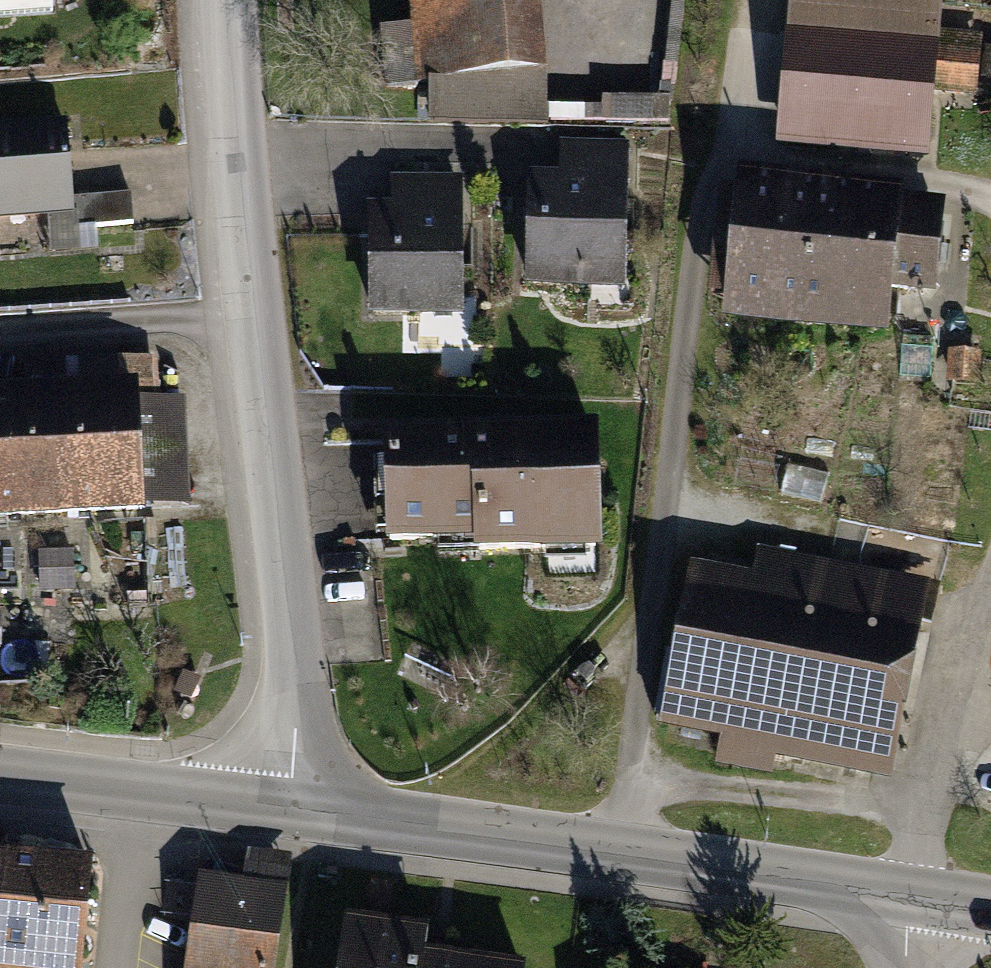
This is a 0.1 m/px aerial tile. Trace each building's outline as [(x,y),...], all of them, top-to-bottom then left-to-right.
[(421,8),(434,97),(548,81),(537,0),(480,0),(421,8)] [(778,148),(937,164),(953,0),(793,0),(778,148)] [(0,127),(0,218),(49,214),(74,212),(73,198),(70,158),(66,121),(0,127)] [(536,180),(530,295),(630,300),(638,146),(562,143),(560,181),(536,180)] [(745,179),(729,337),(893,354),(898,304),(950,310),(962,202),(745,179)] [(400,214),(362,214),(361,329),(462,330),(463,185),(400,185),(400,214)] [(74,212),(49,214),(52,253),(100,249),(98,227),(132,224),(130,194),(73,198),(74,212)] [(23,350),(25,387),(137,383),(137,398),(163,397),(161,357),(65,359),(65,349),(23,350)] [(71,517),(141,514),(141,505),(137,398),(137,383),(25,387),(0,388),(0,519),(71,517)] [(163,397),(137,398),(141,505),(189,504),(186,397),(163,397)] [(384,440),(390,575),(600,567),(594,432),(384,440)] [(700,565),(663,742),(897,790),(941,576),(763,540),(756,576),(700,565)] [(107,879),(0,871),(0,967),(101,967),(107,879)] [(213,880),(202,967),(290,967),(300,890),(213,880)] [(361,931),(356,967),(464,967),(447,966),(450,941),(361,931)]
